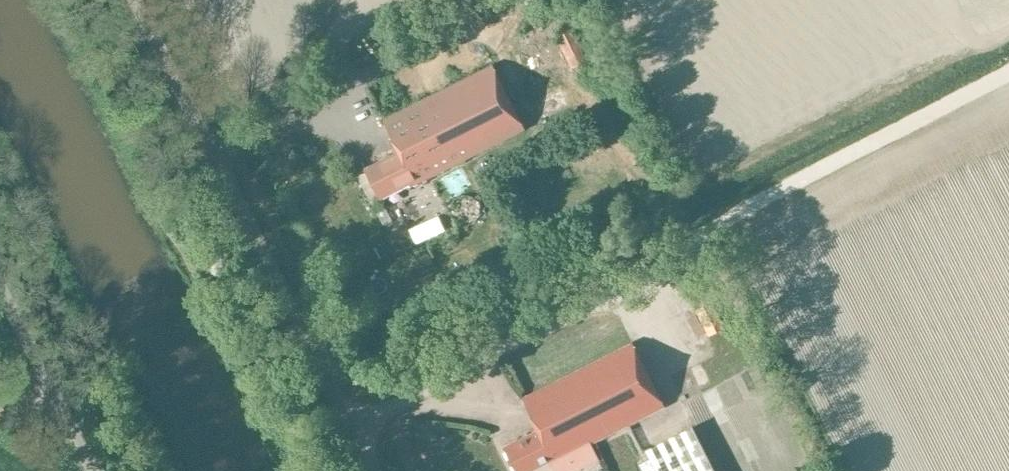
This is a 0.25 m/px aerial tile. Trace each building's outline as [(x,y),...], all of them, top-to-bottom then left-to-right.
[(588,60),(584,51),(572,25),(555,34),(567,59),(571,68),(588,60)] [(412,184),(525,127),(494,65),(385,120),(401,154),(366,170),(378,197),(411,181),(412,184)] [(725,328),(712,302),(695,310),(709,336),(725,328)] [(505,448),(516,470),(528,470),(550,460),(556,470),(571,470),(596,458),(589,444),(664,406),(633,344),(526,399),(541,430),(505,448)] [(646,450),(650,458),(657,470),(715,470),(692,427),(646,450)] [(643,470),(657,470),(650,458),(639,464),(643,470)]
